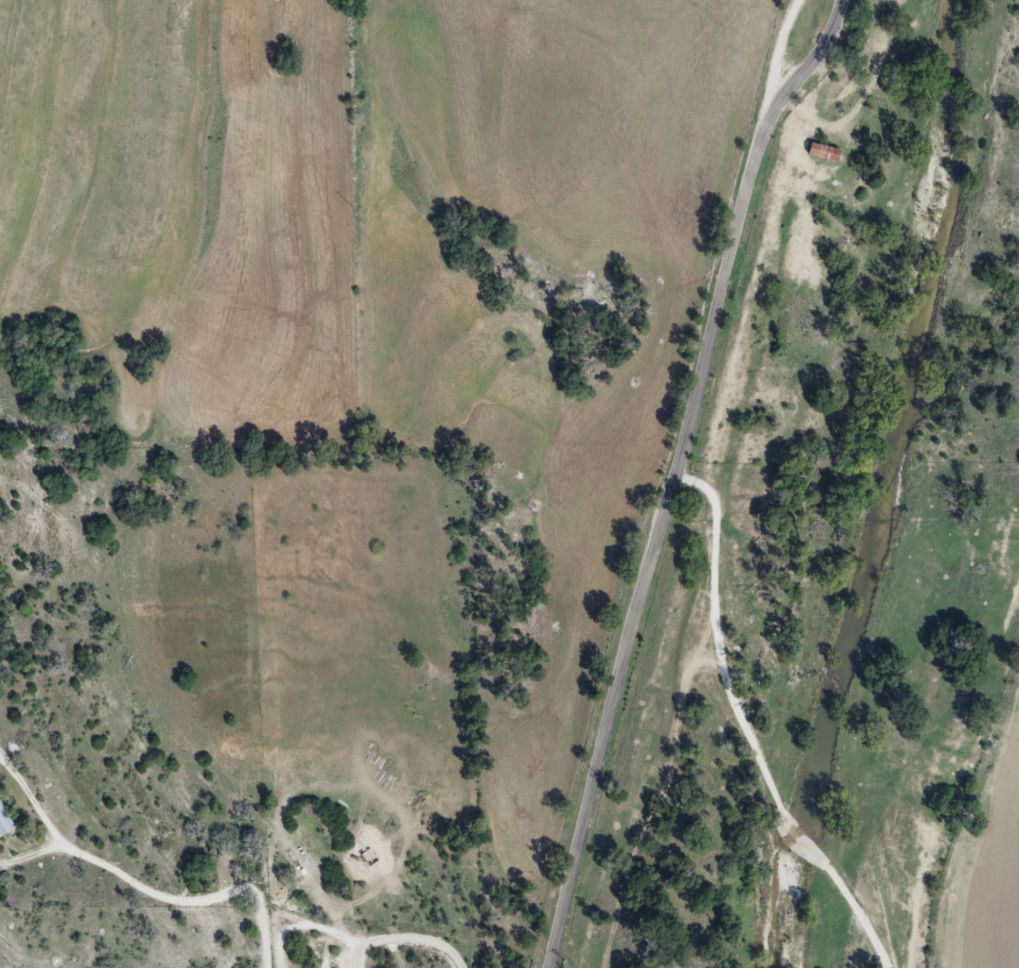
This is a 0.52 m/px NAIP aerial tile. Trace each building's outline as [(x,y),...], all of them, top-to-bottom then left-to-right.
[(851,151),(818,139),(813,152),(846,164),(851,151)] [(22,828),(2,794),(0,795),(0,842),(22,828)]
